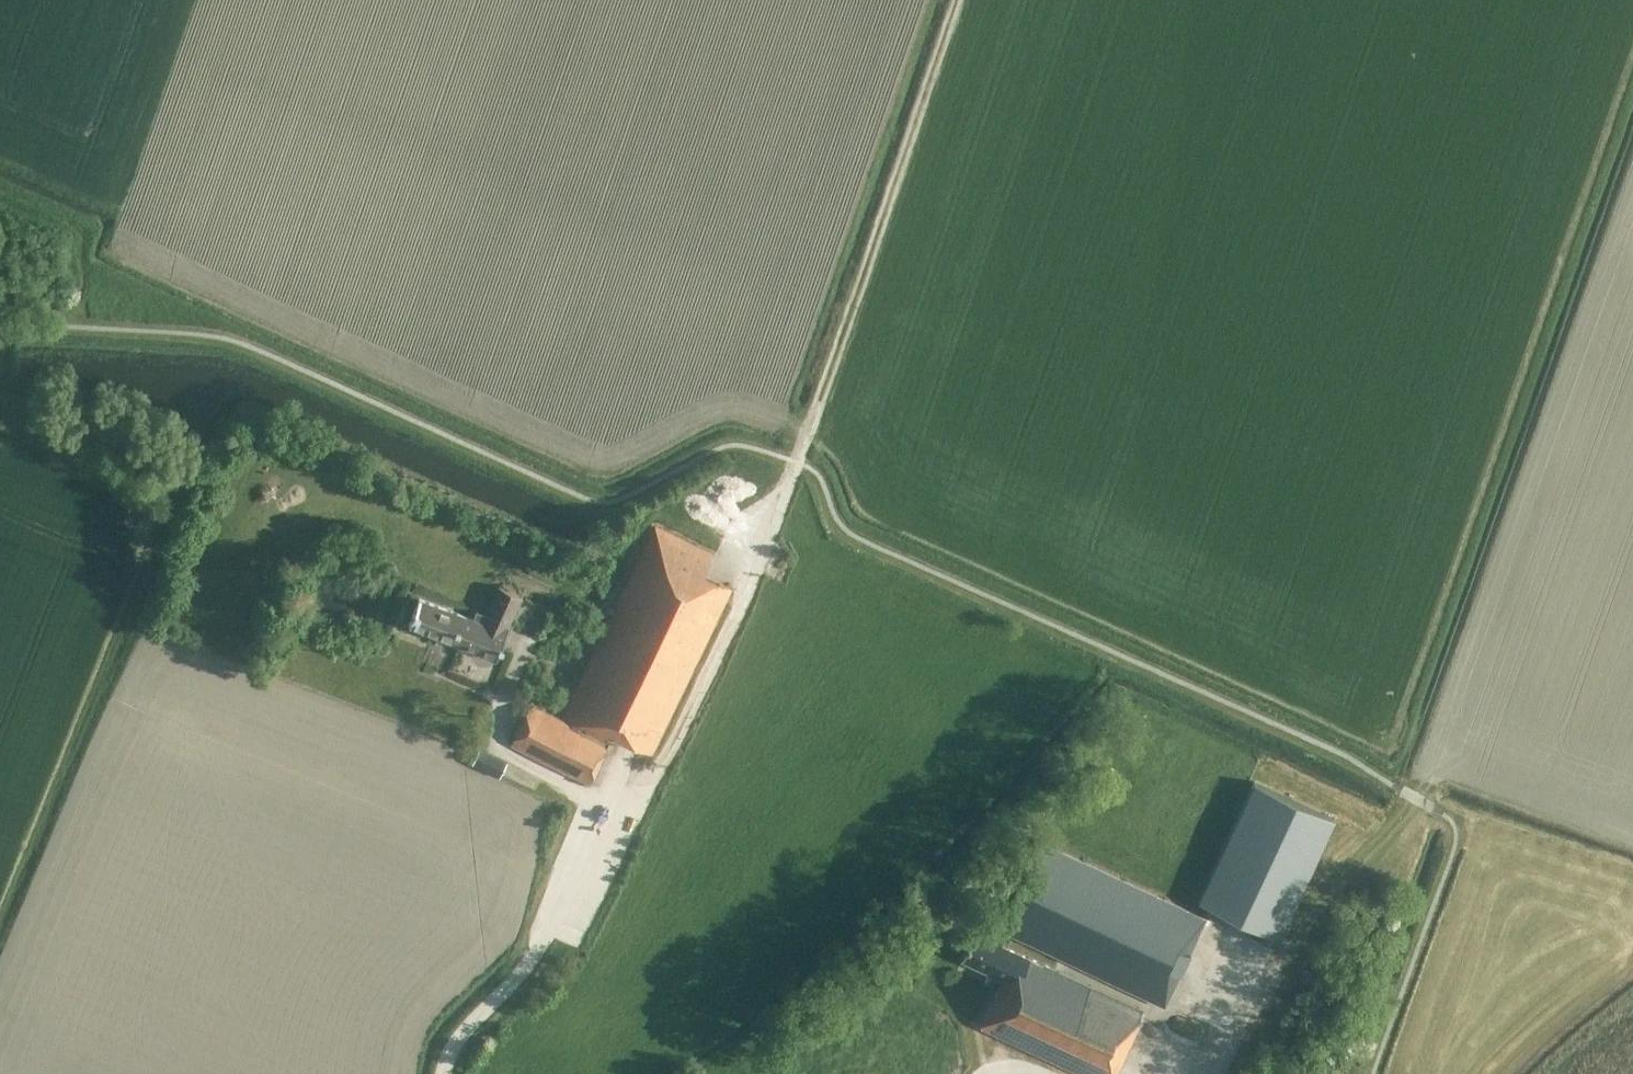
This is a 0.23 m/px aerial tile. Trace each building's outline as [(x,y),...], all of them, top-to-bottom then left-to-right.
[(650,754),(730,589),(703,575),(713,555),(654,526),(560,719),(529,703),(509,743),(588,782),(611,735),(650,754)] [(506,625),(520,595),(498,585),(485,613),(475,609),(471,618),(417,597),(407,624),(495,659),(508,626),(506,625)] [(471,763),(498,777),(506,761),(478,748),(471,763)] [(1250,782),(1195,901),(1277,939),(1332,820),(1250,782)] [(1188,952),(1204,917),(1034,838),(993,925),(1163,1004),(1179,970),(1178,969),(1186,951),(1188,952)] [(1142,1009),(1026,955),(1026,956),(1000,944),(1003,938),(990,932),(988,937),(974,930),(960,958),(1002,978),(999,984),(1001,985),(999,990),(996,989),(979,1026),(1083,1073),(1112,1073),(1142,1009)]
